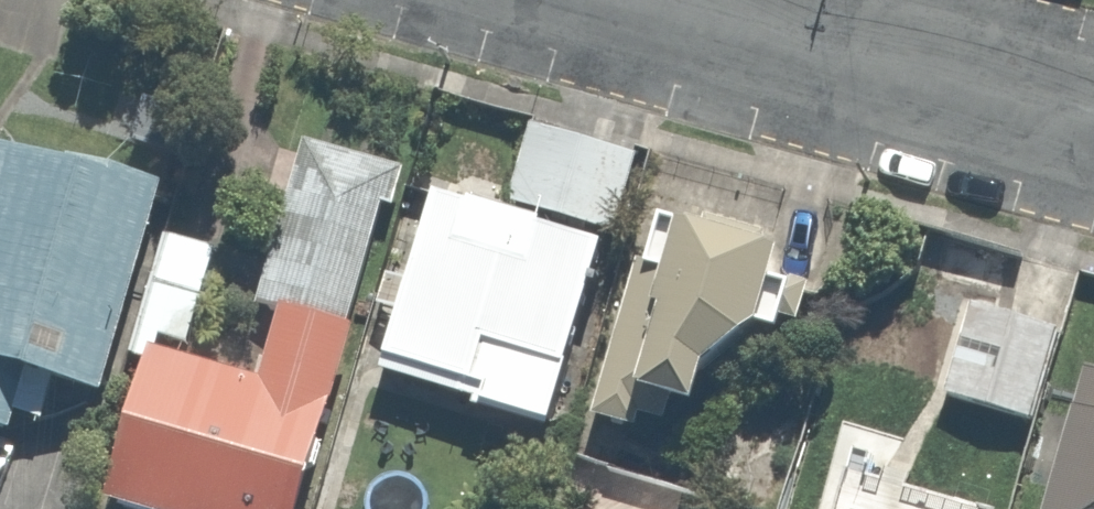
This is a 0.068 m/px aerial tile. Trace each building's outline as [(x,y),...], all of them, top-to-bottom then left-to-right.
[(564,445),(644,161),(526,127),(505,201),(446,184),(386,395),(564,445)] [(156,180),(0,136),(0,422),(10,425),(15,407),(40,414),(53,372),(97,384),(156,180)] [(261,304),(291,312),(365,332),(370,333),(411,177),(302,148),(261,304)] [(795,266),(655,231),(608,422),(712,448),(729,379),(765,388),(795,266)] [(231,251),(160,232),(131,341),(202,359),(231,251)] [(1069,336),(965,307),(937,409),(987,423),(979,451),(1033,466),(1069,336)] [(156,371),(119,508),(318,508),(365,332),(291,312),(267,401),(156,371)] [(1042,508),(1093,508),(1093,383),(1086,380),(1042,508)] [(905,489),(899,508),(977,508),(905,489)]
